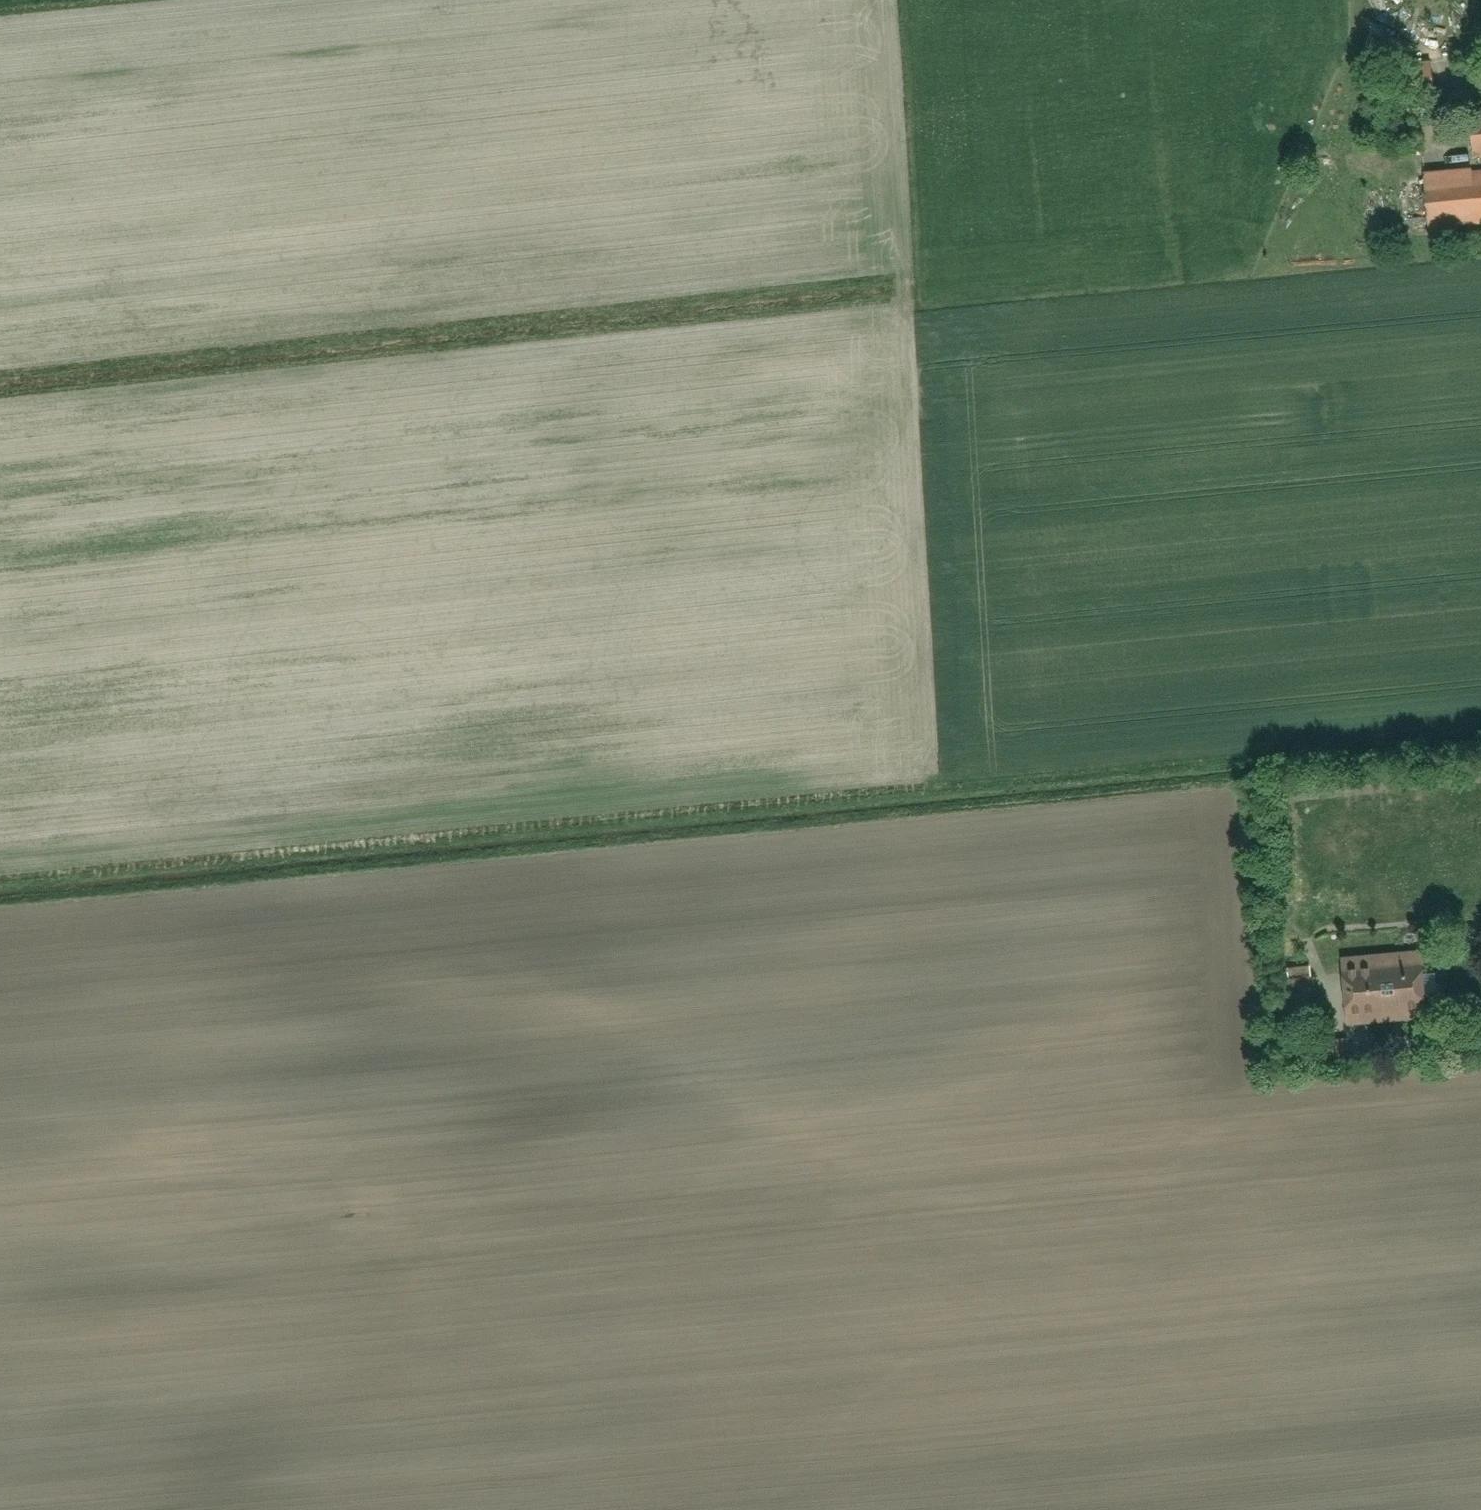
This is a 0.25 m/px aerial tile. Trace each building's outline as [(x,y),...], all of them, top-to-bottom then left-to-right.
[(1472,159),(1480,158),(1480,110),(1470,111),(1472,159)] [(1423,225),(1480,222),(1480,170),(1420,173),(1423,225)] [(1338,958),(1342,1021),(1429,1017),(1425,953),(1338,958)] [(1283,1019),(1315,1017),(1313,967),(1280,968),(1283,1019)]
